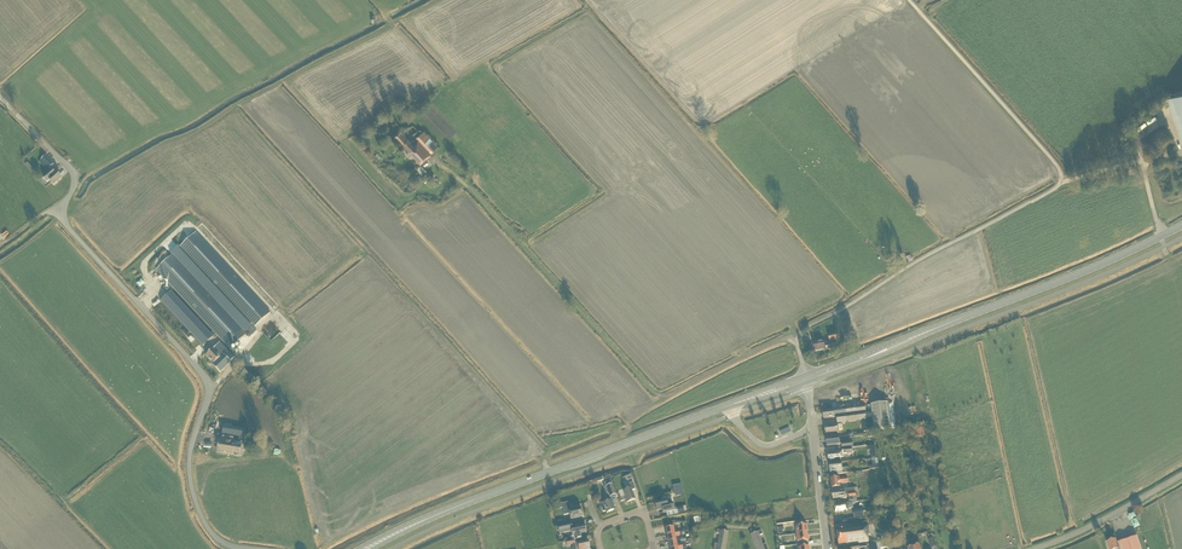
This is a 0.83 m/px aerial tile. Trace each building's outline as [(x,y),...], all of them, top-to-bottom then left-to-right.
[(1172,95),(1181,124),(1181,92),(1172,95)] [(411,142),(401,130),(395,136),(402,144),(403,144),(402,145),(405,148),(405,147),(409,151),(408,151),(405,154),(408,157),(411,154),(419,164),(431,154),(431,153),(438,147),(424,131),(416,138),(419,140),(417,142),(414,139),(411,142)] [(56,167),(46,156),(41,160),(49,169),(51,171),(42,178),(47,183),(49,181),(53,186),(61,178),(56,172),(59,170),(56,167)] [(28,162),(25,165),(34,174),(37,171),(28,162)] [(422,175),(426,171),(421,165),(417,168),(422,175)] [(249,339),(257,331),(256,331),(258,329),(256,326),(270,313),(196,232),(178,248),(251,327),(244,333),(172,255),(156,270),(215,334),(219,331),(234,346),(245,336),(247,338),(248,337),(249,339)] [(202,347),(213,337),(171,292),(161,302),(202,347)] [(838,348),(837,342),(828,344),(828,342),(824,343),(823,339),(813,342),(815,352),(825,350),(825,351),(838,348)] [(235,358),(220,343),(215,347),(212,350),(205,356),(213,364),(212,365),(220,373),(231,363),(230,362),(235,358)] [(891,429),(888,404),(867,407),(868,413),(871,412),(871,413),(866,414),(865,406),(833,410),(833,411),(823,412),(824,419),(834,418),(834,415),(837,415),(838,423),(867,420),(867,418),(873,418),(874,431),(891,429)] [(863,433),(870,432),(868,421),(862,422),(863,433)] [(826,434),(839,433),(838,424),(832,425),(832,426),(825,427),(826,434)] [(782,435),(795,429),(793,425),(780,431),(782,435)] [(222,435),(241,438),(242,429),(223,426),(222,435)] [(839,441),(839,438),(826,439),(827,446),(840,445),(839,444),(841,444),(842,449),(852,448),(851,443),(844,444),(844,441),(839,441)] [(224,444),(220,444),(219,452),(240,455),(241,447),(232,446),(232,441),(224,440),(224,444)] [(853,454),(853,453),(852,448),(842,450),(843,453),(840,453),(828,454),(829,462),(833,461),(833,462),(841,461),(840,458),(843,458),(843,456),(853,454)] [(846,474),(849,474),(848,468),(842,469),(842,463),(829,464),(830,473),(839,472),(839,475),(846,474)] [(849,474),(846,474),(846,478),(839,479),(839,478),(831,479),(832,488),(840,487),(840,484),(848,483),(848,478),(849,478),(849,474)] [(607,496),(605,497),(607,502),(602,504),(603,507),(601,508),(603,512),(605,512),(606,514),(615,510),(613,503),(616,502),(614,496),(616,495),(612,484),(611,483),(608,484),(608,486),(603,488),(607,496)] [(627,503),(635,500),(632,491),(635,490),(633,483),(629,484),(631,489),(623,492),(627,503)] [(857,501),(856,493),(855,489),(840,491),(840,492),(832,492),(833,499),(841,499),(841,500),(847,499),(846,497),(845,495),(849,494),(849,498),(850,498),(850,502),(857,501)] [(670,503),(670,500),(666,501),(655,503),(656,511),(662,510),(662,514),(674,511),(672,502),(670,503)] [(793,511),(804,510),(803,502),(792,504),(793,508),(788,509),(789,512),(793,511)] [(859,510),(858,503),(853,503),(841,504),(841,505),(834,506),(835,513),(842,512),(842,513),(848,512),(848,510),(853,509),(853,511),(859,510)] [(570,511),(569,507),(562,508),(564,516),(570,514),(571,519),(583,517),(581,509),(570,511)] [(854,518),(864,517),(863,509),(853,511),(854,518)] [(789,512),(789,515),(794,514),(794,519),(805,518),(804,510),(793,511),(789,512)] [(581,534),(586,533),(584,526),(580,527),(580,526),(572,528),(571,524),(558,527),(559,534),(560,534),(559,532),(563,531),(563,533),(571,532),(572,536),(574,536),(575,540),(582,538),(581,534)] [(869,535),(868,526),(845,529),(845,527),(839,528),(839,531),(837,531),(839,545),(846,544),(846,545),(869,542),(868,536),(869,535)] [(665,529),(667,536),(679,533),(679,531),(674,532),(673,528),(666,529),(665,529)] [(807,528),(796,529),(797,537),(808,536),(807,528)] [(718,540),(727,541),(728,532),(717,530),(716,534),(719,535),(718,540)] [(753,544),(761,541),(759,536),(762,535),(761,531),(750,535),(753,544)] [(668,543),(676,541),(675,537),(680,536),(679,533),(667,536),(668,543)] [(808,536),(797,537),(798,545),(808,543),(808,536)] [(1137,537),(1118,543),(1119,548),(1115,539),(1106,542),(1109,548),(1141,548),(1137,537)] [(931,548),(937,547),(934,539),(928,541),(931,548)] [(727,541),(718,540),(718,545),(714,544),(714,548),(721,548),(725,548),(727,541)] [(574,541),(566,542),(567,546),(573,545),(574,548),(590,548),(588,541),(577,544),(575,544),(574,541)] [(767,548),(765,544),(762,546),(761,541),(753,544),(755,548),(763,548),(767,548)]
